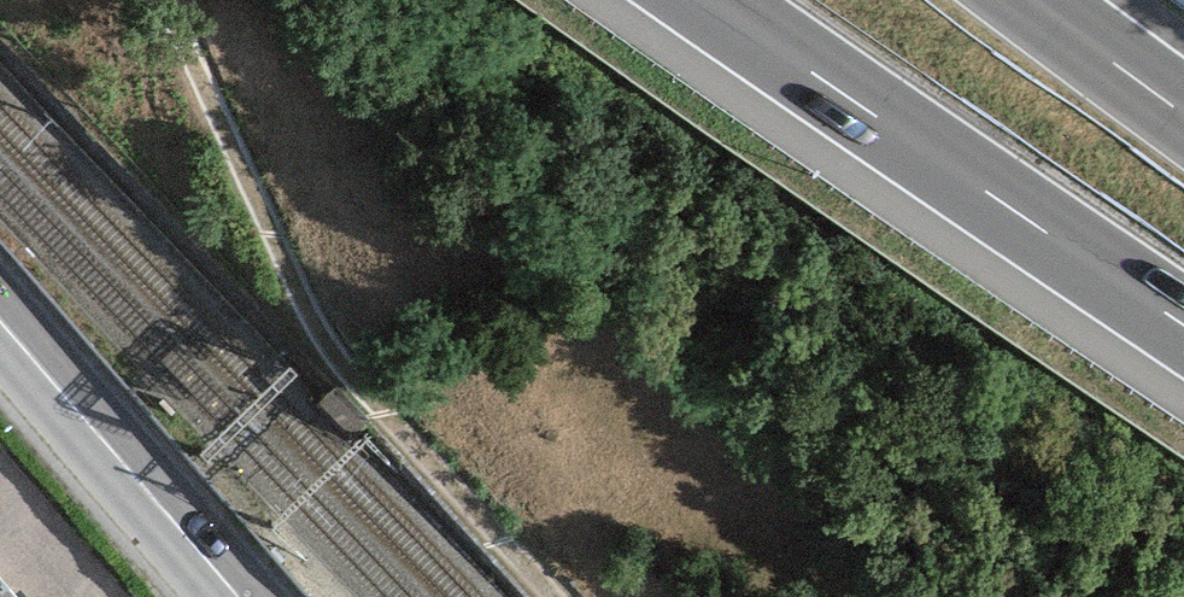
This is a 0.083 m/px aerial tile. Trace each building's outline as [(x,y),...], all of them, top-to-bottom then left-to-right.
[(0,578),(0,596),(16,596),(0,578)]
